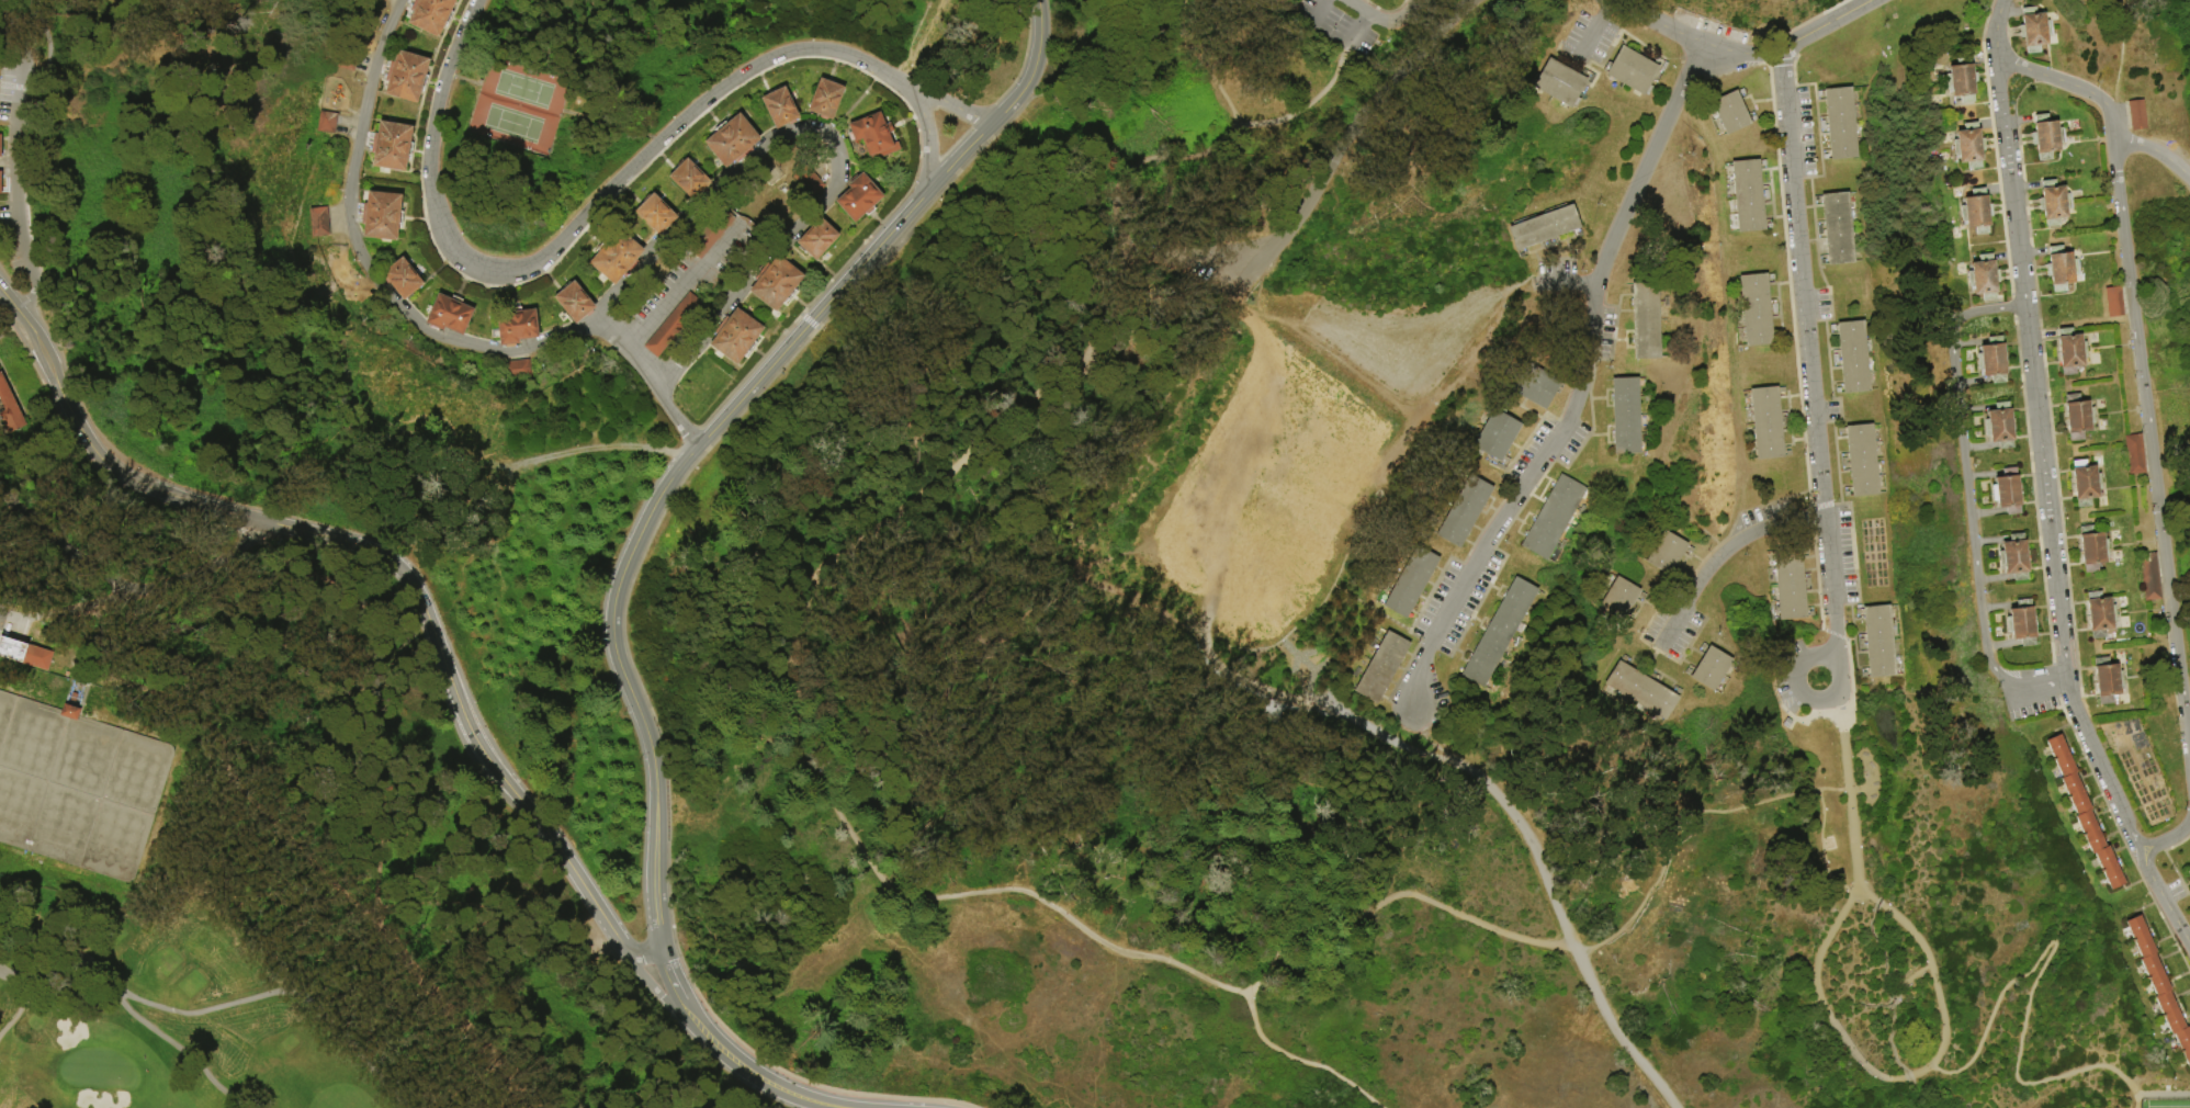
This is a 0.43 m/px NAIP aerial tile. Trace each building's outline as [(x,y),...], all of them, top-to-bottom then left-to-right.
[(410,11),(416,0),(457,0),(439,39),(408,25),(414,12),(410,11)] [(2023,9),(2036,8),(2036,14),(2046,13),(2047,21),(2054,21),(2055,36),(2053,36),(2053,37),(2048,38),(2050,46),(2041,47),(2041,53),(2028,55),(2028,48),(2025,48),(2024,38),(2021,39),(2021,37),(2014,38),(2013,35),(2021,34),(2021,32),(2012,32),(2012,27),(2020,27),(2020,26),(2023,25),(2022,16),(2023,16),(2023,9)] [(1623,45),(1653,64),(1658,58),(1669,65),(1657,84),(1652,81),(1650,86),(1653,88),(1649,97),(1645,94),(1644,98),(1605,75),(1606,72),(1604,71),(1610,63),(1612,64),(1623,45)] [(430,59),(418,104),(385,95),(388,83),(385,82),(391,63),(394,63),(397,50),(430,59)] [(1957,58),(1971,57),(1971,64),(1974,64),(1975,74),(1977,72),(1977,74),(1983,72),(1984,77),(1977,78),(1978,81),(1985,80),(1985,84),(1978,84),(1978,87),(1976,87),(1977,95),(1975,95),(1976,104),(1963,105),(1962,97),(1953,98),(1952,90),(1948,91),(1945,74),(1950,74),(1950,67),(1957,66),(1957,58)] [(1548,58),(1582,77),(1585,70),(1596,76),(1584,97),(1579,93),(1578,98),(1581,100),(1577,109),(1572,106),(1571,109),(1533,88),(1548,58)] [(845,88),(833,121),(828,120),(827,122),(820,118),(821,116),(809,112),(820,79),(834,84),(835,82),(842,84),(842,87),(845,88)] [(784,87),(800,118),(777,129),(760,99),(784,87)] [(1860,158),(1831,161),(1831,160),(1825,160),(1824,151),(1830,150),(1829,135),(1821,135),(1820,118),(1827,117),(1826,101),(1819,102),(1818,92),(1825,92),(1825,90),(1852,87),(1860,158)] [(1737,90),(1738,91),(1743,89),(1748,98),(1741,100),(1748,115),(1754,112),(1759,121),(1752,123),(1752,124),(1727,136),(1727,135),(1720,138),(1705,106),(1713,103),(1712,102),(1737,90)] [(2127,103),(2144,101),(2148,131),(2132,133),(2127,103)] [(321,112),(338,114),(335,134),(318,132),(321,112)] [(880,113),(885,125),(891,123),(894,133),(889,135),(893,145),(898,143),(901,151),(882,158),(881,156),(872,159),(871,157),(869,158),(862,139),(855,143),(855,140),(851,142),(848,134),(851,133),(848,125),(880,113)] [(741,114),(761,139),(724,169),(704,143),(716,133),(715,131),(725,123),(727,124),(741,114)] [(2035,116),(2048,115),(2050,123),(2057,122),(2058,122),(2058,129),(2066,128),(2067,144),(2064,144),(2064,145),(2061,146),(2062,152),(2061,152),(2053,152),(2054,161),(2040,162),(2040,155),(2037,155),(2037,146),(2033,147),(2033,146),(2027,147),(2027,143),(2033,142),(2032,138),(2024,139),(2024,135),(2032,134),(2035,133),(2034,124),(2035,124),(2035,116)] [(414,127),(410,144),(413,145),(410,157),(409,156),(406,174),(372,168),(375,156),(371,155),(375,134),(379,135),(381,122),(414,127)] [(1964,124),(1978,123),(1978,129),(1980,129),(1982,139),(1985,138),(1985,139),(1990,139),(1991,144),(1986,144),(1986,146),(1990,146),(1990,150),(1986,150),(1986,151),(1983,152),(1984,162),(1983,162),(1983,169),(1969,170),(1968,163),(1961,165),(1960,156),(1955,156),(1954,140),(1957,140),(1956,132),(1965,131),(1964,124)] [(687,159),(712,183),(693,203),(668,178),(679,167),(677,165),(682,159),(685,161),(687,159)] [(1731,162),(1759,160),(1760,161),(1766,160),(1768,169),(1760,170),(1762,188),(1769,186),(1771,204),(1763,204),(1765,221),(1772,219),(1773,229),(1766,229),(1766,231),(1739,234),(1731,162)] [(805,165),(825,186),(812,199),(792,177),(805,165)] [(855,224),(835,202),(850,189),(847,185),(850,183),(849,182),(857,176),(858,177),(862,172),(884,196),(855,224)] [(2047,228),(2046,221),(2044,222),(2043,212),(2033,213),(2033,208),(2040,207),(2040,205),(2032,206),(2032,202),(2040,201),(2039,200),(2042,200),(2041,189),(2043,189),(2042,182),(2055,181),(2056,188),(2065,186),(2065,194),(2074,193),(2075,210),(2067,211),(2068,219),(2059,221),(2061,227),(2047,228)] [(1972,190),(1985,189),(1986,197),(1988,196),(1989,205),(1991,205),(1993,206),(1999,205),(1999,208),(1993,210),(1993,212),(1999,212),(2000,215),(1994,216),(1994,217),(1990,218),(1991,227),(1989,227),(1990,235),(1977,236),(1976,228),(1967,229),(1967,223),(1963,223),(1961,206),(1965,206),(1964,199),(1973,197),(1972,190)] [(403,195),(400,212),(403,213),(402,225),(398,225),(397,241),(363,238),(365,226),(361,225),(363,204),(368,204),(369,191),(403,195)] [(1849,192),(1856,263),(1829,267),(1829,265),(1821,267),(1820,257),(1828,256),(1826,238),(1819,239),(1817,223),(1825,222),(1822,206),(1816,207),(1815,197),(1821,197),(1821,195),(1849,192)] [(654,193),(678,218),(659,237),(634,212),(646,201),(644,199),(648,194),(651,196),(654,193)] [(307,206),(325,205),(328,235),(309,237),(307,206)] [(1509,228),(1573,205),(1581,228),(1583,237),(1576,239),(1572,231),(1557,237),(1560,245),(1545,250),(1542,242),(1516,251),(1509,228)] [(821,218),(839,236),(816,262),(797,245),(821,218)] [(619,228),(644,250),(613,286),(588,264),(619,228)] [(2050,248),(2063,247),(2064,255),(2073,253),(2073,260),(2077,260),(2077,261),(2080,260),(2081,274),(2079,275),(2079,276),(2075,276),(2076,284),(2067,285),(2068,292),(2054,294),(2054,286),(2053,286),(2052,278),(2047,279),(2047,278),(2042,278),(2041,274),(2047,273),(2047,270),(2041,271),(2041,267),(2046,267),(2046,265),(2050,265),(2050,256),(2050,248)] [(1979,257),(1994,255),(1994,261),(1995,261),(1996,271),(1999,270),(1999,272),(2007,271),(2007,274),(2000,275),(2000,278),(2007,278),(2007,281),(2000,282),(2001,284),(1997,284),(1998,294),(1997,294),(1998,301),(1984,302),(1984,295),(1975,296),(1974,287),(1969,289),(1968,272),(1973,272),(1972,263),(1980,262),(1979,257)] [(779,256),(804,276),(775,313),(749,292),(779,256)] [(403,258),(424,284),(403,301),(382,274),(403,258)] [(1740,276),(1768,274),(1768,275),(1774,274),(1775,283),(1769,283),(1770,301),(1776,301),(1779,317),(1772,317),(1774,336),(1782,336),(1783,344),(1747,348),(1740,276)] [(575,281),(597,307),(576,325),(554,297),(565,289),(564,287),(571,282),(572,283),(575,281)] [(1658,283),(1661,359),(1636,360),(1635,346),(1633,346),(1633,336),(1635,336),(1634,308),(1632,308),(1630,299),(1633,299),(1633,284),(1658,283)] [(2106,290),(2123,287),(2126,317),(2109,318),(2106,290)] [(439,293),(451,298),(453,295),(463,301),(462,304),(475,309),(463,336),(444,328),(443,331),(425,323),(439,293)] [(690,293),(703,304),(657,360),(644,349),(690,293)] [(497,315),(510,313),(510,309),(522,308),(522,312),(537,309),(540,338),(519,341),(520,344),(517,344),(517,348),(507,349),(506,346),(501,347),(497,315)] [(736,308),(764,328),(736,366),(709,347),(736,308)] [(1865,321),(1872,392),(1844,395),(1844,394),(1838,395),(1837,386),(1843,385),(1841,368),(1836,369),(1833,351),(1840,351),(1838,335),(1831,336),(1830,326),(1837,325),(1837,324),(1865,321)] [(2058,329),(2073,328),(2074,336),(2081,335),(2082,342),(2087,342),(2088,359),(2085,359),(2086,369),(2077,370),(2078,375),(2063,376),(2063,370),(2061,371),(2057,338),(2058,337),(2058,329)] [(1988,338),(2002,336),(2003,346),(2005,344),(2008,375),(2007,376),(2007,384),(1993,385),(1991,377),(1984,377),(1984,371),(1979,371),(1977,354),(1982,353),(1980,347),(1988,346),(1988,338)] [(528,359),(530,375),(504,380),(501,362),(528,359)] [(1523,360),(1562,382),(1560,384),(1564,386),(1559,395),(1556,393),(1546,410),(1508,389),(1523,360)] [(3,420),(0,421),(0,417),(1,417),(0,414),(3,412),(2,410),(5,409),(0,399),(0,373),(2,372),(29,426),(10,434),(3,420)] [(1638,378),(1641,455),(1615,456),(1615,440),(1613,440),(1613,432),(1615,431),(1614,404),(1611,404),(1610,395),(1613,395),(1613,380),(1638,378)] [(1750,391),(1777,387),(1777,388),(1785,388),(1786,397),(1779,397),(1781,414),(1787,414),(1790,431),(1782,431),(1784,448),(1791,448),(1792,456),(1784,457),(1785,457),(1758,461),(1750,391)] [(2070,443),(2069,436),(2068,436),(2065,404),(2066,404),(2065,396),(2079,394),(2080,403),(2089,402),(2090,408),(2093,408),(2096,426),(2091,426),(2092,433),(2084,434),(2085,441),(2070,443)] [(1995,404),(2009,403),(2010,409),(2012,409),(2016,442),(2013,442),(2014,449),(2000,450),(2000,443),(1991,444),(1990,437),(1986,437),(1985,420),(1988,420),(1988,411),(1996,411),(1995,404)] [(1493,409),(1522,426),(1504,456),(1512,461),(1505,473),(1485,461),(1487,455),(1483,453),(1481,457),(1472,452),(1475,449),(1472,448),(1493,409)] [(1879,496),(1853,498),(1853,497),(1845,498),(1844,489),(1852,488),(1850,472),(1842,472),(1841,455),(1849,454),(1848,438),(1840,438),(1839,429),(1847,429),(1847,427),(1874,425),(1879,496)] [(2125,437),(2143,434),(2147,474),(2130,476),(2125,437)] [(2087,460),(2088,467),(2097,466),(2098,474),(2101,474),(2103,490),(2100,490),(2101,499),(2091,500),(2092,507),(2078,509),(2077,501),(2076,502),(2073,470),(2074,468),(2073,462),(2087,460)] [(2017,468),(2018,476),(2019,476),(2023,508),(2021,508),(2022,515),(2008,517),(2007,509),(1999,509),(1998,502),(1994,502),(1991,486),(1996,485),(1995,477),(2003,477),(2002,470),(2017,468)] [(1470,475),(1494,488),(1488,500),(1489,501),(1485,509),(1483,508),(1471,530),(1472,531),(1469,538),(1467,538),(1460,550),(1436,536),(1470,475)] [(1588,490),(1548,561),(1522,546),(1526,538),(1524,535),(1525,532),(1528,533),(1546,502),(1544,501),(1543,501),(1545,497),(1546,498),(1548,499),(1554,488),(1551,486),(1554,483),(1556,484),(1561,475),(1588,490)] [(1460,485),(1456,494),(1452,491),(1457,483),(1460,485)] [(1445,513),(1440,522),(1436,520),(1441,512),(1445,513)] [(2080,528),(2093,525),(2095,534),(2103,533),(2104,541),(2108,541),(2110,557),(2107,557),(2107,565),(2099,566),(2100,573),(2086,575),(2085,567),(2084,567),(2080,535),(2081,535),(2080,528)] [(1667,531),(1691,545),(1690,547),(1695,551),(1691,558),(1685,554),(1677,569),(1682,573),(1678,580),(1671,577),(1647,563),(1667,531)] [(2010,535),(2024,533),(2024,541),(2027,541),(2030,574),(2029,574),(2029,581),(2016,583),(2014,575),(2007,576),(2006,567),(2001,568),(1999,552),(2003,552),(2002,544),(2011,543),(2010,535)] [(1416,546),(1441,559),(1433,572),(1435,573),(1431,580),(1430,579),(1418,600),(1420,602),(1415,609),(1413,608),(1407,620),(1384,607),(1416,546)] [(1773,551),(1802,547),(1802,550),(1808,549),(1809,557),(1802,558),(1804,575),(1810,574),(1813,591),(1805,592),(1807,609),(1814,608),(1815,617),(1808,618),(1808,619),(1781,622),(1781,620),(1773,621),(1771,603),(1779,602),(1777,587),(1770,588),(1768,569),(1775,569),(1773,551)] [(2140,555),(2157,553),(2163,601),(2145,603),(2140,555)] [(1618,577),(1642,591),(1641,592),(1648,597),(1642,604),(1637,600),(1628,614),(1635,619),(1630,626),(1624,622),(1623,624),(1599,609),(1618,577)] [(1538,590),(1485,688),(1463,676),(1469,663),(1467,662),(1471,654),(1474,655),(1487,630),(1486,630),(1489,622),(1491,623),(1504,598),(1503,597),(1508,589),(1509,590),(1516,578),(1538,590)] [(1386,592),(1381,601),(1377,599),(1382,590),(1386,592)] [(2088,593),(2101,591),(2102,599),(2111,598),(2112,606),(2116,606),(2119,622),(2113,623),(2114,631),(2106,632),(2107,638),(2092,641),(2092,633),(2090,633),(2087,600),(2088,600),(2088,593)] [(2018,601),(2031,600),(2032,608),(2033,608),(2036,638),(2035,638),(2036,646),(2023,648),(2022,641),(2014,642),(2013,634),(2009,634),(2007,618),(2011,618),(2010,610),(2019,610),(2018,601)] [(1890,606),(1897,676),(1897,677),(1870,679),(1870,678),(1863,679),(1862,670),(1869,669),(1867,653),(1860,653),(1859,636),(1865,635),(1864,619),(1856,620),(1856,610),(1863,610),(1863,609),(1863,608),(1890,606)] [(1387,632),(1411,645),(1404,656),(1406,657),(1401,665),(1400,665),(1388,686),(1390,687),(1386,694),(1385,693),(1377,706),(1353,693),(1387,632)] [(24,665),(0,656),(0,642),(2,635),(31,645),(24,665)] [(1378,641),(1374,649),(1369,647),(1375,640),(1378,641)] [(1734,660),(1715,693),(1691,679),(1691,678),(1684,674),(1689,666),(1695,670),(1704,656),(1698,653),(1703,644),(1708,647),(1709,646),(1734,660)] [(31,645),(55,653),(49,672),(24,665),(31,645)] [(1667,722),(1606,686),(1621,662),(1625,656),(1633,660),(1629,667),(1644,676),(1647,669),(1662,679),(1658,685),(1671,692),(1675,687),(1683,691),(1680,698),(1681,699),(1667,722)] [(2095,659),(2109,657),(2110,666),(2119,666),(2119,672),(2123,672),(2124,688),(2121,689),(2122,697),(2113,698),(2114,704),(2100,706),(2099,699),(2098,699),(2095,668),(2096,668),(2095,659)] [(1362,670),(1357,679),(1353,677),(1358,668),(1362,670)] [(75,683),(70,696),(72,697),(74,692),(79,694),(77,700),(82,701),(88,687),(92,688),(82,714),(81,714),(79,722),(63,716),(61,715),(70,691),(72,683),(75,683)] [(60,703),(60,706),(1,694),(0,697),(0,738),(1,738),(0,745),(0,768),(43,777),(48,752),(46,752),(53,718),(76,723),(79,707),(60,703)] [(2112,892),(2095,853),(2092,856),(2075,817),(2078,816),(2061,779),(2063,778),(2046,742),(2061,735),(2067,751),(2073,749),(2075,756),(2070,758),(2078,773),(2076,775),(2081,788),(2087,785),(2090,794),(2086,796),(2092,811),(2090,812),(2097,825),(2102,823),(2106,830),(2100,833),(2107,848),(2109,847),(2115,862),(2121,860),(2124,867),(2119,869),(2126,885),(2112,892)] [(2189,1028),(2189,1030),(2189,1069),(2175,1036),(2171,1037),(2155,998),(2157,998),(2141,961),(2142,960),(2125,923),(2141,915),(2147,930),(2152,929),(2155,937),(2151,939),(2157,953),(2156,954),(2163,970),(2167,968),(2170,975),(2166,977),(2172,992),(2170,993),(2177,1007),(2180,1005),(2183,1013),(2180,1014),(2187,1029),(2189,1028)]
